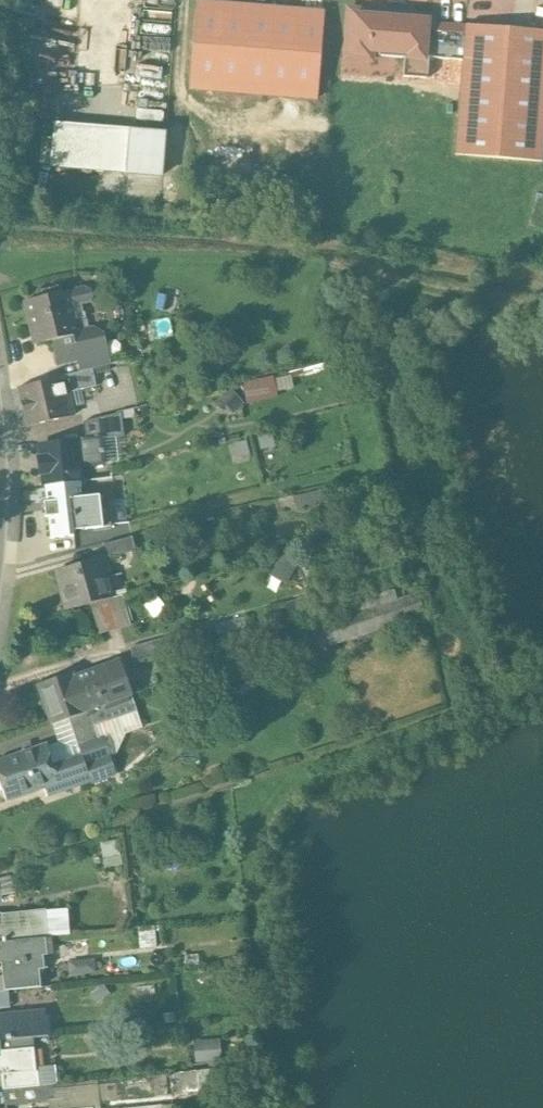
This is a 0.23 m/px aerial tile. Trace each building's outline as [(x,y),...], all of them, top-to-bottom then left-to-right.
[(225,0),(197,0),(188,87),(312,100),(322,10),(225,0)] [(408,19),(375,17),(375,12),(351,10),(347,57),(371,59),(372,51),(405,53),(430,55),(432,28),(433,17),(409,15),(408,19)] [(466,25),(466,30),(463,61),(456,155),(542,162),(542,157),(542,31),(466,25)] [(466,30),(432,28),(430,55),(430,58),(463,61),(466,30)] [(430,55),(405,53),(403,77),(428,79),(430,58),(430,55)] [(52,166),(166,175),(170,130),(56,120),(52,166)] [(83,289),(26,302),(35,345),(54,340),(56,349),(81,343),(79,332),(76,320),(84,319),(83,313),(82,313),(81,306),(81,305),(86,304),(92,294),(83,289)] [(103,336),(92,329),(79,332),(81,343),(56,349),(59,364),(79,359),(82,372),(111,365),(111,363),(109,364),(103,336)] [(62,380),(19,391),(28,428),(71,417),(62,380)] [(117,414),(84,422),(86,441),(101,439),(124,437),(122,413),(117,414)] [(86,441),(40,446),(42,459),(40,459),(41,473),(43,473),(45,486),(82,482),(80,467),(103,464),(102,453),(104,453),(104,450),(102,450),(101,439),(86,441)] [(82,482),(45,486),(50,539),(74,537),(74,531),(112,527),(108,495),(83,498),(82,482)] [(131,539),(103,546),(106,559),(135,552),(131,539)] [(101,559),(58,571),(69,611),(112,599),(101,559)] [(419,596),(324,627),(330,643),(424,612),(419,596)] [(112,605),(99,608),(106,634),(118,631),(112,605)] [(157,641),(130,649),(134,663),(161,654),(157,641)] [(75,674),(39,687),(53,725),(69,719),(132,696),(121,665),(78,680),(75,674)] [(132,696),(69,719),(79,748),(99,741),(95,727),(138,713),(132,696)] [(54,766),(45,744),(0,761),(0,783),(7,803),(46,789),(49,797),(72,789),(69,780),(87,774),(90,781),(110,773),(101,749),(54,766)] [(0,915),(0,942),(45,937),(43,912),(0,915)] [(0,942),(0,964),(1,964),(4,992),(40,988),(38,971),(44,970),(42,956),(37,957),(35,941),(45,940),(45,937),(0,942)] [(0,1016),(0,1042),(32,1039),(39,1038),(36,1013),(0,1016)] [(196,1038),(196,1059),(221,1060),(222,1038),(196,1038)] [(0,1042),(0,1072),(2,1072),(2,1076),(37,1073),(37,1070),(35,1070),(32,1039),(0,1042)] [(37,1073),(2,1076),(4,1092),(38,1087),(37,1073)]
